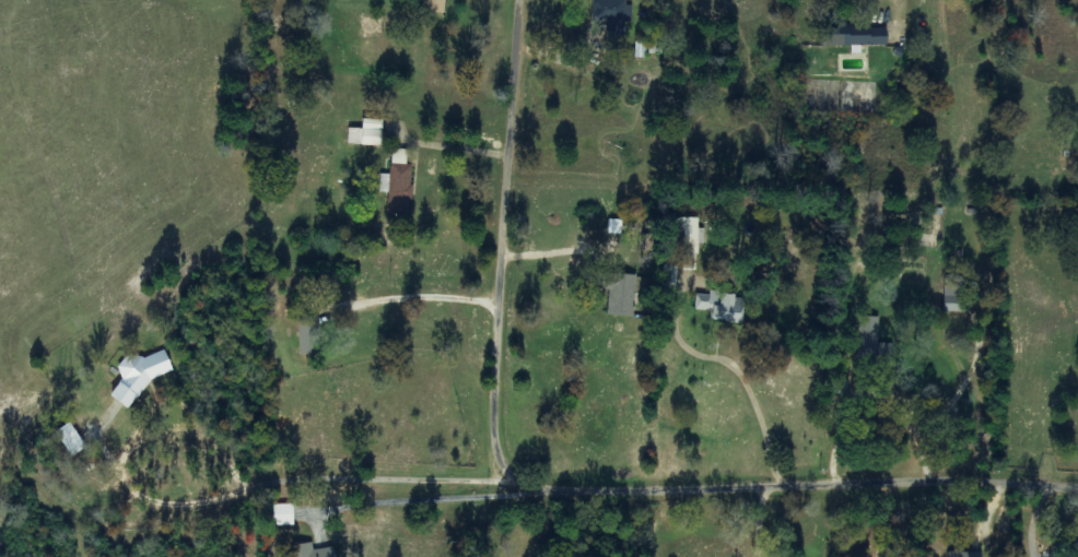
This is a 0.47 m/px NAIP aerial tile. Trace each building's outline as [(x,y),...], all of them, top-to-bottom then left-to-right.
[(445,0),(422,0),(420,10),(443,13),(445,0)] [(592,21),(607,22),(606,36),(622,36),(622,22),(629,23),(630,0),(592,0),(592,21)] [(887,45),(887,26),(836,27),(823,28),(823,45),(887,45)] [(381,146),(382,120),(362,119),(362,129),(348,128),(347,145),(381,146)] [(406,149),(391,148),(389,174),(379,173),(378,192),(388,193),(386,214),(409,216),(413,165),(405,165),(406,149)] [(679,270),(696,270),(697,244),(704,244),(704,228),(698,228),(698,218),(680,218),(679,270)] [(622,220),(608,219),(608,233),(621,234),(622,220)] [(675,266),(662,265),(661,292),(674,293),(675,266)] [(607,315),(634,316),(635,274),(594,273),(594,289),(608,290),(607,315)] [(944,312),(968,311),(967,286),(943,286),(944,312)] [(694,310),(712,311),(711,319),(741,321),(743,295),(709,293),(709,295),(695,294),(694,310)] [(878,317),(858,316),(857,362),(890,363),(891,343),(877,343),(878,317)] [(54,432),(70,457),(85,448),(69,422),(54,432)] [(293,525),(293,504),(272,504),(273,526),(293,525)] [(314,544),(288,545),(289,556),(314,556),(314,544)]
